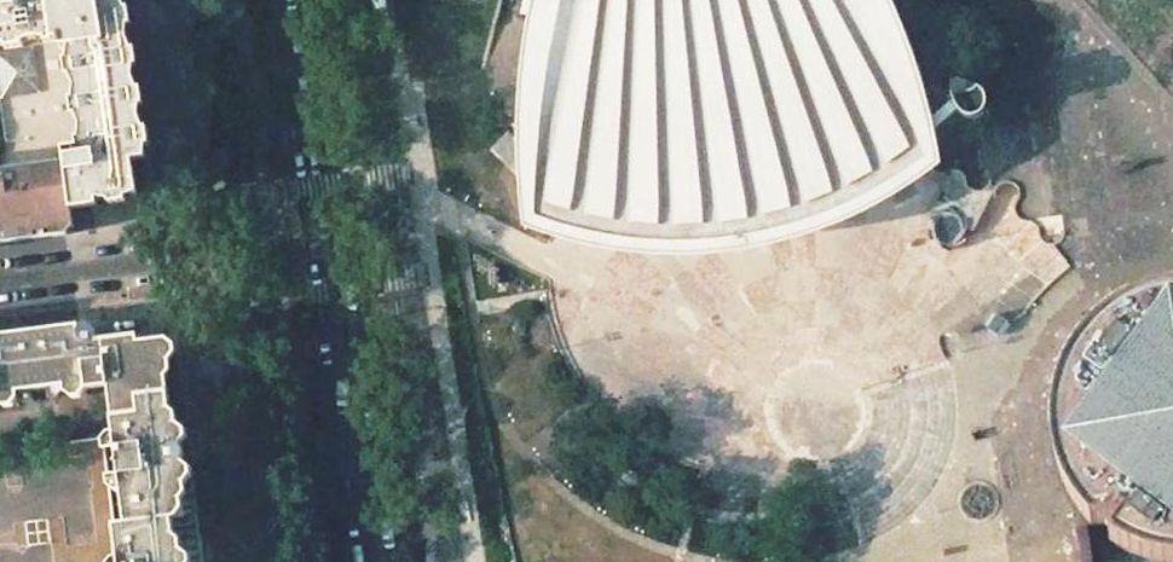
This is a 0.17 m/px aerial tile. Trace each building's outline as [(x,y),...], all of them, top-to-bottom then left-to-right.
[(86,160),(65,162),(71,210),(98,207),(97,200),(96,191),(106,190),(106,199),(138,195),(134,163),(146,162),(122,0),(109,0),(108,0),(0,0),(0,46),(67,36),(86,160)] [(960,179),(959,175),(947,115),(939,93),(916,27),(903,0),(553,0),(548,25),(546,33),(539,84),(535,161),(542,243),(589,258),(643,267),(697,270),(751,266),(810,254),(866,234),(914,210),(960,179)] [(47,88),(42,45),(0,50),(0,73),(3,98),(47,88)] [(978,100),(972,96),(971,95),(961,90),(953,88),(949,90),(946,95),(945,98),(948,110),(951,116),(958,122),(966,125),(969,124),(975,121),(980,115),(981,111),(980,104),(978,100)] [(14,231),(15,236),(33,233),(34,240),(67,235),(74,228),(71,210),(65,162),(2,171),(0,171),(0,173),(1,179),(0,179),(0,233),(14,231)] [(936,198),(927,220),(935,253),(946,251),(962,244),(969,238),(996,186),(986,191),(974,195),(960,179),(936,198)] [(97,200),(106,199),(106,190),(96,191),(97,200)] [(34,240),(33,233),(15,236),(14,231),(0,233),(0,244),(34,240)] [(1162,299),(1141,305),(1122,314),(1103,326),(1088,341),(1074,358),(1064,377),(1057,398),(1053,419),(1053,441),(1056,462),(1063,483),(1073,502),(1086,519),(1102,535),(1120,547),(1139,556),(1158,561),(1172,561),(1172,298),(1162,299)] [(176,516),(180,516),(187,508),(185,498),(190,491),(189,481),(195,474),(193,464),(190,462),(185,458),(188,454),(189,450),(188,447),(186,444),(182,443),(190,435),(188,427),(180,421),(178,411),(172,407),(170,392),(168,374),(173,368),(172,358),(178,351),(176,342),(169,336),(140,339),(139,332),(100,337),(102,331),(101,327),(99,324),(95,321),(91,320),(88,321),(85,322),(84,323),(82,326),(81,322),(0,332),(0,401),(7,406),(17,405),(22,398),(28,401),(38,400),(37,391),(52,389),(53,397),(63,396),(67,390),(74,396),(84,395),(90,387),(110,384),(114,416),(116,429),(111,430),(107,437),(108,446),(119,445),(122,472),(111,473),(112,483),(118,488),(124,488),(128,521),(117,522),(121,561),(193,561),(193,560),(192,553),(184,546),(183,536),(177,532),(176,516)] [(117,522),(112,483),(111,473),(108,446),(107,437),(107,434),(0,452),(0,561),(121,561),(117,522)] [(192,553),(193,560),(193,561),(209,561),(197,459),(190,462),(193,464),(195,474),(189,481),(190,491),(185,498),(187,508),(180,516),(176,516),(177,532),(183,536),(184,546),(192,553)]
